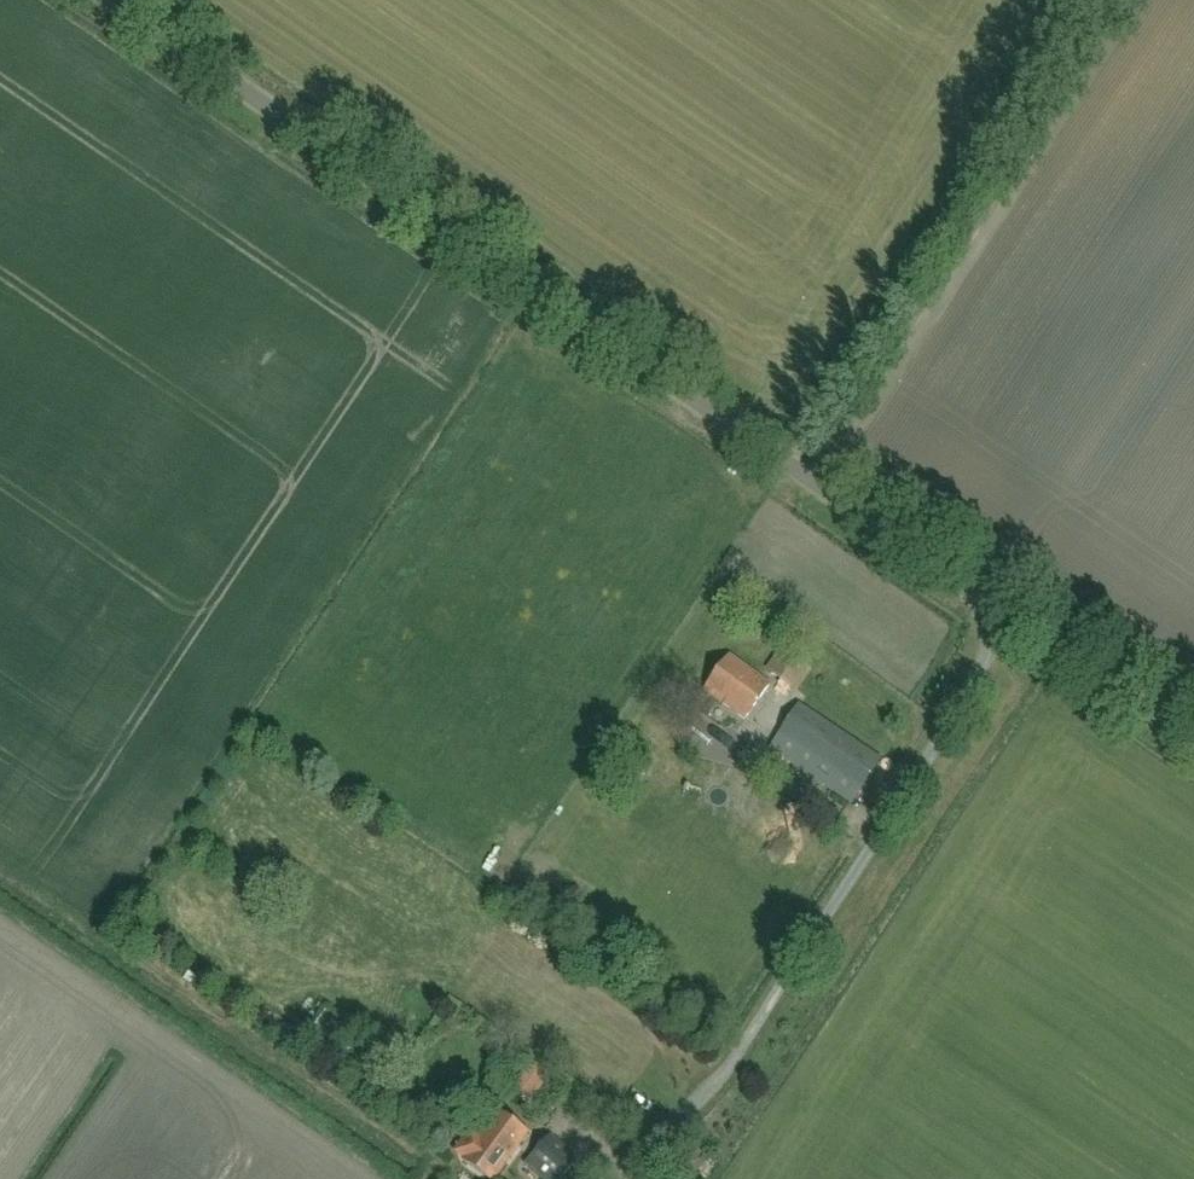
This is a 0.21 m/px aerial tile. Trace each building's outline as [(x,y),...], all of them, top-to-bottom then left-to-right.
[(812,672),(783,650),(768,670),(798,692),(812,672)] [(746,719),(771,684),(732,655),(706,691),(746,719)] [(853,803),(882,758),(801,703),(770,748),(799,768),(796,772),(805,778),(802,780),(821,793),(827,786),(853,803)] [(658,806),(673,803),(670,785),(655,788),(658,806)] [(499,1114),(480,1140),(471,1133),(456,1153),(466,1160),(464,1162),(487,1178),(495,1178),(528,1135),(499,1114)] [(577,1161),(555,1141),(530,1168),(542,1178),(559,1178),(577,1161)] [(577,1161),(559,1178),(593,1178),(595,1177),(577,1161)]
